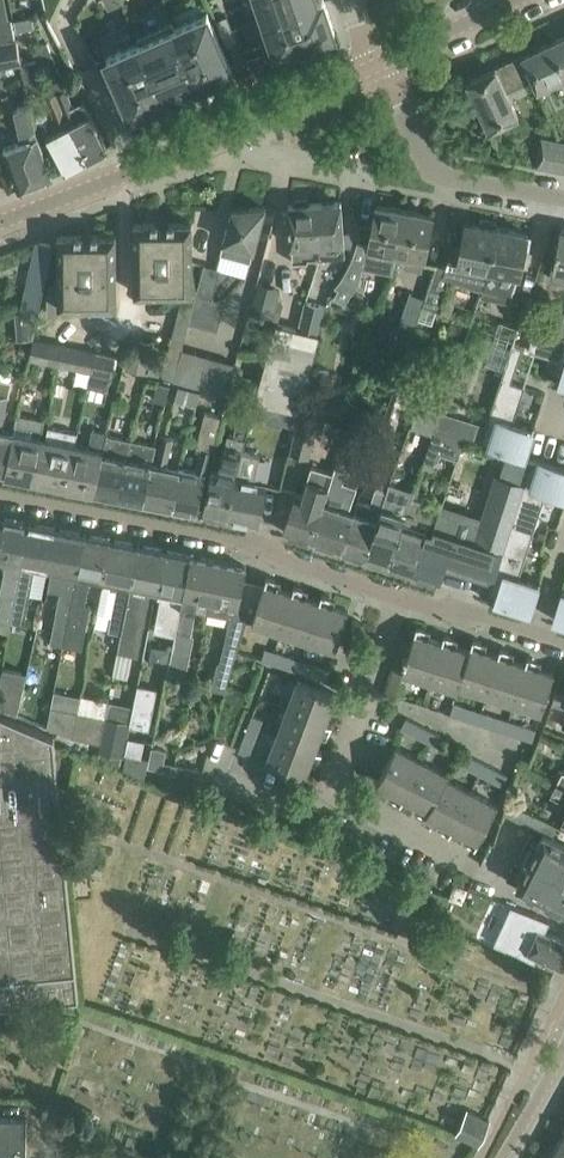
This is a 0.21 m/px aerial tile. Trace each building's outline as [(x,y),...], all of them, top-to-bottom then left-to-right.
[(15,39),(14,31),(12,19),(8,20),(4,0),(0,0),(0,42),(15,39)] [(265,16),(315,0),(260,0),(265,16)] [(265,16),(277,52),(335,33),(324,0),(315,0),(265,16)] [(172,22),(171,22),(198,83),(232,68),(207,13),(174,27),(172,22)] [(226,15),(216,20),(221,33),(232,28),(226,15)] [(31,16),(12,19),(14,31),(33,27),(31,16)] [(138,37),(140,42),(164,92),(195,78),(197,83),(198,83),(171,22),(138,37)] [(232,28),(221,33),(227,46),(238,41),(232,28)] [(551,42),(563,68),(563,35),(551,42)] [(22,64),(17,38),(15,39),(0,42),(0,68),(22,64)] [(238,41),(227,46),(235,65),(246,60),(238,41)] [(107,57),(131,112),(166,97),(164,92),(140,42),(107,57)] [(563,77),(563,69),(551,42),(523,55),(533,80),(537,90),(563,77)] [(82,99),(71,105),(47,43),(39,46),(43,63),(50,79),(49,80),(54,93),(68,125),(86,158),(107,147),(89,113),(82,99)] [(495,68),(466,82),(489,130),(517,117),(505,90),(512,87),(513,90),(533,80),(523,55),(522,53),(494,66),(495,68)] [(22,64),(27,92),(42,89),(36,60),(22,64)] [(65,169),(86,158),(68,125),(54,93),(45,97),(58,130),(47,136),(65,169)] [(52,176),(52,175),(37,137),(29,106),(17,108),(24,141),(2,149),(18,189),(52,176)] [(553,169),(558,141),(542,138),(536,166),(553,169)] [(553,169),(563,171),(563,142),(558,141),(553,169)] [(308,200),(294,201),(293,204),(288,205),(292,262),(316,261),(316,258),(317,245),(315,203),(309,203),(308,200)] [(341,201),(315,203),(317,245),(316,258),(316,261),(333,259),(345,259),(344,244),(342,225),(341,201)] [(338,286),(333,294),(344,302),(359,282),(362,267),(378,269),(379,263),(394,265),(395,259),(404,209),(376,204),(372,227),(369,241),(356,239),(354,248),(352,255),(349,262),(343,272),(338,278),(334,283),(338,286)] [(220,252),(250,260),(265,206),(232,208),(220,252)] [(404,209),(395,259),(407,261),(406,267),(407,267),(422,270),(428,238),(433,214),(404,209)] [(425,298),(418,318),(432,323),(436,310),(441,312),(452,279),(480,288),(487,269),(496,227),(497,222),(480,219),(479,223),(466,221),(461,248),(453,247),(446,267),(437,264),(425,298)] [(192,293),(192,222),(135,223),(135,293),(192,293)] [(487,269),(481,288),(494,293),(511,299),(519,276),(523,256),(527,233),(496,227),(487,269)] [(556,253),(553,267),(563,269),(563,230),(560,229),(556,253)] [(115,234),(58,235),(59,259),(59,283),(59,305),(116,305),(116,258),(115,234)] [(39,312),(53,245),(36,241),(22,310),(22,311),(14,312),(14,314),(39,312)] [(189,319),(189,322),(218,330),(225,301),(212,297),(220,268),(204,264),(196,293),(193,304),(191,312),(189,319)] [(276,288),(257,283),(249,310),(269,315),(276,288)] [(417,320),(418,318),(425,298),(409,292),(399,323),(414,328),(417,320)] [(182,301),(180,309),(191,312),(193,304),(182,301)] [(305,301),(298,328),(316,332),(323,306),(305,301)] [(180,309),(178,316),(189,319),(191,312),(180,309)] [(17,339),(32,337),(34,338),(39,312),(14,314),(17,339)] [(178,316),(176,324),(187,327),(189,322),(189,319),(178,316)] [(254,401),(251,413),(266,416),(283,420),(297,424),(302,405),(320,333),(316,332),(298,328),(276,323),(254,401)] [(176,324),(174,331),(185,334),(187,327),(176,324)] [(535,327),(528,350),(563,361),(563,336),(535,327)] [(174,331),(172,339),(183,342),(185,334),(174,331)] [(34,338),(32,337),(28,357),(58,364),(63,344),(34,338)] [(172,339),(170,346),(181,349),(183,342),(172,339)] [(63,344),(58,364),(83,369),(92,371),(96,351),(63,344)] [(524,457),(525,455),(533,429),(512,423),(524,386),(511,382),(522,347),(512,344),(486,425),(480,443),(479,444),(524,457)] [(170,346),(168,354),(170,354),(179,357),(181,349),(170,346)] [(125,364),(146,369),(149,353),(128,348),(125,364)] [(175,372),(173,379),(174,379),(212,390),(211,391),(227,395),(227,394),(235,363),(181,349),(179,357),(177,364),(175,372)] [(92,371),(88,386),(107,391),(115,356),(114,355),(96,351),(92,371)] [(170,354),(168,362),(177,364),(179,357),(170,354)] [(153,355),(151,364),(160,366),(163,357),(153,355)] [(443,359),(432,388),(446,393),(456,364),(443,359)] [(168,362),(166,369),(175,372),(177,364),(168,362)] [(151,364),(148,373),(158,375),(160,366),(151,364)] [(166,369),(164,376),(173,379),(175,372),(166,369)] [(8,395),(11,382),(0,380),(0,474),(2,474),(12,430),(0,428),(7,394),(8,395)] [(403,380),(395,405),(420,413),(428,387),(403,380)] [(154,400),(166,403),(170,385),(158,382),(154,400)] [(174,400),(196,406),(200,392),(178,386),(174,400)] [(432,388),(422,417),(427,419),(436,422),(440,411),(446,393),(432,388)] [(226,518),(235,476),(253,401),(242,398),(232,435),(228,434),(218,471),(211,470),(202,513),(226,518)] [(321,410),(303,405),(291,453),(309,457),(321,410)] [(436,422),(434,428),(464,438),(480,443),(486,425),(440,411),(436,422)] [(181,468),(170,507),(197,512),(202,488),(205,473),(214,442),(221,416),(205,412),(196,447),(202,448),(196,471),(181,468)] [(32,480),(44,419),(15,413),(12,430),(2,474),(32,480)] [(47,427),(37,481),(65,486),(75,444),(77,433),(47,427)] [(434,428),(421,465),(432,469),(434,462),(438,459),(440,453),(457,458),(464,438),(434,428)] [(89,447),(75,444),(65,486),(93,492),(106,435),(106,432),(92,430),(89,447)] [(131,440),(106,435),(93,492),(118,497),(131,440)] [(170,507),(181,468),(166,465),(171,439),(162,437),(147,502),(170,507)] [(118,497),(143,501),(156,445),(131,440),(118,497)] [(332,470),(309,540),(336,549),(343,526),(348,508),(355,488),(340,483),(340,482),(343,474),(345,475),(352,451),(348,450),(341,448),(340,447),(332,470)] [(235,476),(226,518),(258,525),(264,496),(267,483),(254,480),(256,471),(259,457),(260,455),(241,451),(235,476)] [(533,458),(525,455),(524,457),(531,460),(523,485),(509,527),(532,535),(546,492),(563,497),(563,467),(533,458)] [(309,540),(332,470),(322,466),(322,468),(311,465),(302,494),(297,493),(284,532),(309,540)] [(440,506),(417,575),(440,582),(446,563),(493,578),(509,527),(523,485),(497,477),(483,520),(440,506)] [(356,500),(353,510),(348,527),(340,550),(364,558),(385,490),(387,484),(377,481),(375,486),(369,504),(356,500)] [(412,489),(389,482),(388,484),(387,484),(385,490),(364,558),(387,565),(400,525),(412,489)] [(414,490),(412,489),(400,525),(387,565),(413,574),(427,530),(433,514),(418,509),(420,502),(411,499),(414,490)] [(9,633),(11,621),(30,523),(4,518),(0,540),(0,559),(7,560),(0,597),(0,631),(9,633)] [(55,528),(30,523),(11,621),(24,624),(35,566),(47,568),(55,528)] [(530,612),(539,585),(518,578),(532,535),(509,527),(487,598),(530,612)] [(52,569),(48,588),(60,591),(50,642),(63,645),(84,534),(59,529),(55,553),(52,569)] [(91,605),(85,604),(89,579),(86,579),(87,576),(102,579),(110,539),(84,534),(63,645),(82,648),(87,620),(91,605)] [(109,563),(106,580),(118,582),(109,630),(121,633),(118,651),(119,651),(139,545),(114,540),(109,563)] [(119,651),(138,655),(151,589),(155,589),(162,550),(139,545),(119,651)] [(162,574),(159,590),(168,592),(183,595),(191,555),(166,550),(162,574)] [(183,595),(175,631),(191,635),(191,633),(196,610),(207,612),(217,560),(191,555),(183,595)] [(247,621),(252,623),(262,591),(241,586),(245,566),(217,560),(207,612),(230,617),(216,676),(228,680),(236,645),(238,645),(240,645),(247,621)] [(267,576),(262,591),(252,623),(335,649),(348,610),(328,603),(330,597),(321,594),(319,601),(300,595),(302,588),(294,585),(292,592),(273,586),(275,579),(267,576)] [(563,623),(563,593),(562,592),(553,619),(563,623)] [(360,633),(363,623),(352,620),(349,629),(360,633)] [(410,646),(403,670),(457,688),(459,683),(542,710),(554,673),(534,666),(536,659),(528,656),(525,663),(506,657),(509,650),(500,648),(498,654),(479,648),(481,641),(473,639),(469,650),(450,644),(452,637),(444,634),(442,641),(423,635),(425,628),(417,626),(410,646)] [(357,642),(360,633),(349,629),(346,638),(357,642)] [(354,651),(357,642),(346,638),(343,648),(354,651)] [(403,672),(403,670),(410,646),(400,643),(392,668),(403,672)] [(270,662),(273,651),(264,649),(261,659),(270,662)] [(279,665),(282,654),(273,651),(270,662),(279,665)] [(289,668),(292,657),(282,654),(279,665),(289,668)] [(306,674),(310,663),(301,660),(297,671),(306,674)] [(316,677),(319,666),(310,663),(306,674),(316,677)] [(325,680),(328,669),(319,666),(316,677),(325,680)] [(400,681),(403,672),(392,668),(389,677),(400,681)] [(399,684),(400,681),(389,677),(386,686),(404,692),(406,685),(399,684)] [(266,762),(305,776),(312,757),(319,759),(322,751),(315,748),(322,730),(329,732),(332,724),(325,721),(332,703),(339,705),(342,697),(297,680),(266,762)] [(139,682),(132,720),(151,724),(158,686),(139,682)] [(2,708),(16,714),(23,688),(8,684),(2,708)] [(404,692),(386,686),(383,695),(394,699),(395,695),(402,697),(404,692)] [(556,691),(551,704),(563,707),(563,706),(563,694),(556,691)] [(100,743),(97,757),(121,762),(124,748),(130,720),(133,705),(109,700),(106,715),(105,717),(100,743)] [(463,704),(453,701),(450,712),(459,715),(463,704)] [(51,706),(47,726),(73,737),(78,711),(51,706)] [(481,710),(471,707),(468,718),(477,721),(481,710)] [(481,710),(477,721),(486,724),(490,713),(481,710)] [(78,711),(73,737),(100,743),(105,717),(78,711)] [(251,713),(248,723),(258,726),(261,717),(251,713)] [(82,1000),(58,740),(0,716),(0,1006),(10,1005),(12,1021),(37,1019),(35,1004),(82,1000)] [(504,730),(508,719),(499,716),(495,727),(504,730)] [(409,732),(415,721),(405,717),(400,727),(409,732)] [(513,733),(517,722),(508,719),(504,730),(513,733)] [(409,732),(418,736),(423,726),(415,721),(409,732)] [(522,736),(526,725),(517,722),(513,733),(522,736)] [(254,736),(258,726),(248,723),(244,732),(254,736)] [(535,728),(526,725),(522,736),(532,739),(535,728)] [(427,740),(432,730),(423,726),(418,736),(427,740)] [(435,745),(440,734),(432,730),(427,740),(435,745)] [(237,750),(248,754),(251,744),(241,740),(237,750)] [(453,827),(471,836),(467,843),(475,847),(498,803),(446,776),(447,773),(396,746),(377,783),(396,793),(393,799),(401,803),(404,797),(422,806),(418,812),(426,816),(427,814),(445,823),(442,830),(450,834),(453,827)] [(153,748),(149,768),(164,771),(165,761),(167,751),(153,748)] [(475,772),(482,761),(473,756),(467,768),(475,772)] [(484,777),(490,766),(482,761),(475,772),(484,777)] [(493,781),(499,770),(490,766),(484,777),(493,781)] [(502,786),(507,774),(499,770),(493,781),(502,786)] [(550,794),(563,801),(563,784),(556,780),(550,794)] [(515,804),(507,800),(503,813),(509,816),(515,804)] [(522,808),(515,804),(509,816),(516,820),(522,808)] [(528,811),(522,808),(516,820),(522,823),(528,811)] [(535,814),(528,811),(522,823),(529,826),(535,814)] [(542,818),(535,814),(529,826),(535,830),(542,818)] [(546,820),(542,818),(535,830),(542,833),(548,821),(546,820)] [(529,859),(563,877),(563,843),(551,836),(556,826),(548,821),(542,833),(529,859)] [(529,859),(516,885),(563,910),(563,877),(529,859)] [(468,888),(454,882),(447,901),(462,907),(464,901),(468,888)] [(429,892),(429,893),(423,908),(439,914),(445,898),(429,892)] [(494,944),(535,962),(537,957),(557,966),(562,969),(563,965),(563,940),(545,932),(550,921),(511,905),(494,944)] [(489,1120),(465,1109),(454,1133),(478,1144),(489,1120)] [(0,1118),(0,1157),(28,1157),(28,1119),(0,1118)] [(554,1149),(563,1154),(563,1131),(554,1149)] [(554,1149),(549,1157),(563,1157),(563,1154),(554,1149)]
